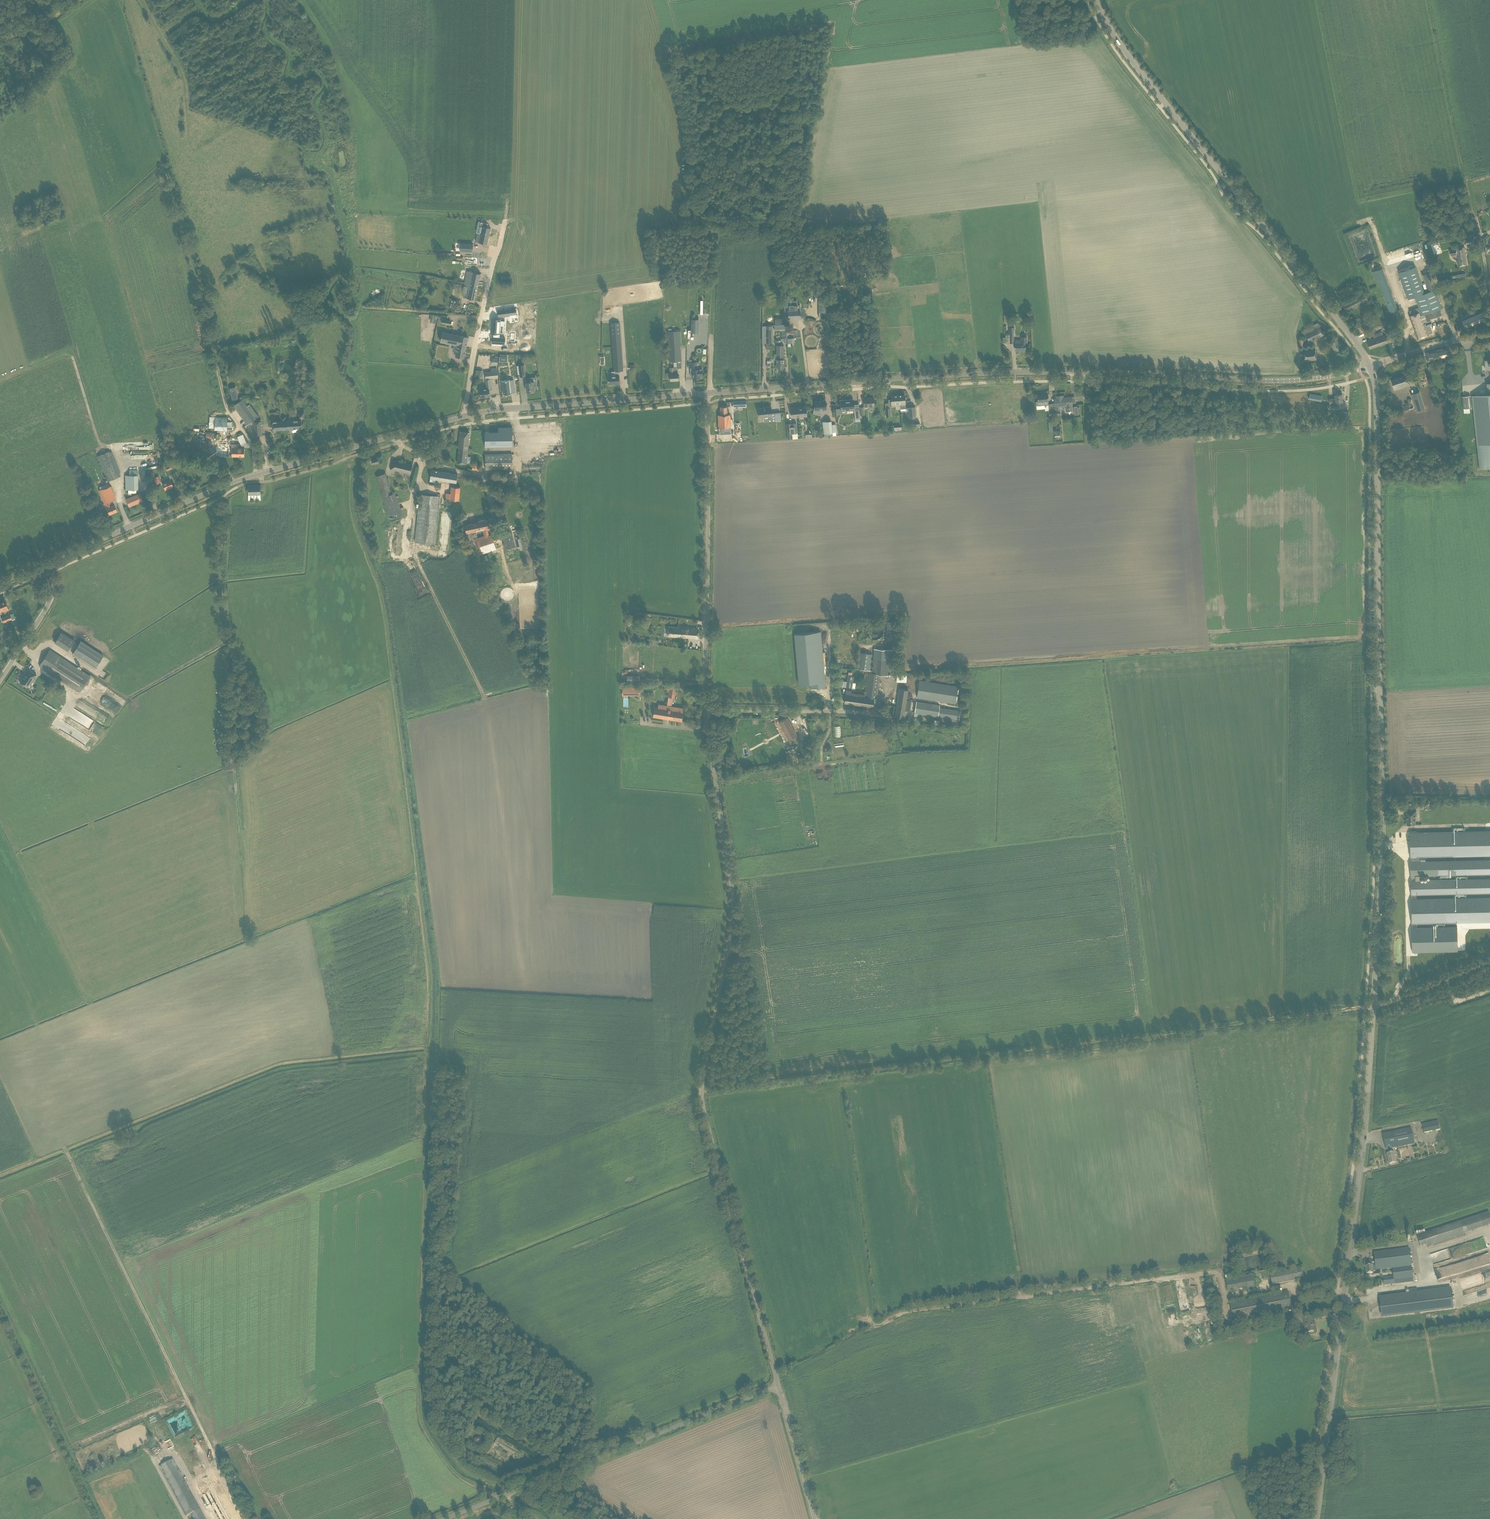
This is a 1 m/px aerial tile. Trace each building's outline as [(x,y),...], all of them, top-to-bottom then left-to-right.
[(477,234),(475,241),(487,244),(490,228),(482,226),(483,223),(482,222),(481,222),(480,222),(479,222),(476,232),(478,232),(478,234),(477,234)] [(460,243),(460,251),(472,252),(473,244),(460,243)] [(1457,261),(1458,266),(1467,265),(1464,247),(1457,248),(1457,249),(1449,250),(1450,256),(1458,255),(1459,261),(1457,261)] [(419,253),(416,271),(428,273),(431,255),(419,253)] [(1415,266),(1398,272),(1407,299),(1415,296),(1421,315),(1420,315),(1419,312),(1409,316),(1414,330),(1416,329),(1424,326),(1423,323),(1426,322),(1427,327),(1432,325),(1430,319),(1441,315),(1439,309),(1441,308),(1440,304),(1435,289),(1429,273),(1423,275),(1429,292),(1424,293),(1415,266)] [(1388,307),(1390,312),(1397,309),(1395,305),(1382,268),(1372,272),(1375,280),(1378,279),(1388,307)] [(467,271),(465,283),(470,284),(470,286),(477,287),(480,274),(467,271)] [(470,284),(465,283),(463,290),(465,290),(463,297),(467,298),(475,300),(477,287),(470,286),(470,284)] [(819,312),(818,317),(830,317),(830,312),(829,312),(829,300),(819,300),(819,312)] [(515,308),(503,310),(504,317),(510,316),(510,318),(512,317),(512,318),(512,317),(516,317),(517,317),(516,317),(516,315),(515,308)] [(1462,321),(1465,328),(1486,319),(1483,312),(1462,321)] [(1356,326),(1360,334),(1364,332),(1360,324),(1362,323),(1360,318),(1355,320),(1356,323),(1355,323),(1357,326),(1356,326)] [(491,326),(490,332),(494,332),(493,337),(493,343),(504,344),(505,338),(499,337),(499,334),(500,334),(500,333),(499,333),(499,332),(501,332),(501,333),(502,333),(502,332),(504,332),(504,329),(504,328),(504,325),(504,321),(505,321),(504,321),(500,321),(491,320),(491,324),(491,325),(491,326)] [(1382,322),(1385,331),(1391,329),(1388,320),(1382,322)] [(620,322),(610,323),(614,371),(615,371),(619,371),(623,371),(620,322)] [(1426,334),(1424,328),(1427,327),(1426,322),(1423,323),(1424,326),(1416,329),(1418,337),(1426,334)] [(1324,334),(1318,323),(1303,330),(1309,341),(1324,334)] [(762,326),(762,335),(765,335),(766,343),(770,343),(772,343),(772,342),(772,339),(772,332),(772,325),(765,325),(762,326)] [(1009,327),(1009,335),(1006,335),(1006,343),(1014,343),(1014,329),(1014,327),(1009,327)] [(679,331),(667,332),(669,362),(676,362),(676,361),(681,361),(679,331)] [(1374,338),(1367,341),(1370,348),(1390,341),(1390,342),(1399,339),(1396,331),(1383,335),(1382,332),(1373,335),(1374,338)] [(441,341),(458,345),(460,335),(442,332),(441,341)] [(460,335),(458,345),(456,356),(464,358),(468,337),(460,335)] [(1019,350),(1026,350),(1026,345),(1026,342),(1027,342),(1027,337),(1021,337),(1021,342),(1015,343),(1015,344),(1015,350),(1019,350)] [(1343,350),(1336,337),(1329,341),(1335,354),(1343,350)] [(780,367),(780,369),(783,368),(783,367),(784,367),(784,359),(783,345),(776,345),(776,354),(774,354),(774,359),(776,359),(777,367),(780,367)] [(1311,350),(1304,351),(1304,355),(1305,360),(1311,359),(1311,360),(1316,359),(1315,349),(1311,349),(1311,350)] [(1427,358),(1428,361),(1448,357),(1448,354),(1446,349),(1439,351),(1439,350),(1426,353),(1427,358)] [(737,365),(738,373),(753,372),(752,362),(748,362),(748,360),(741,361),(741,365),(737,365)] [(670,373),(666,373),(666,377),(670,377),(670,380),(678,380),(677,368),(681,368),(681,363),(681,361),(676,361),(676,362),(677,367),(670,368),(670,373)] [(702,375),(702,369),(702,368),(698,369),(697,362),(691,362),(692,371),(690,371),(690,376),(693,376),(693,379),(700,378),(700,376),(702,375)] [(489,379),(489,378),(498,377),(497,367),(491,368),(491,371),(485,372),(486,387),(482,387),(482,389),(480,389),(481,397),(490,396),(489,388),(491,388),(490,379),(489,379)] [(615,375),(608,376),(608,384),(615,383),(615,384),(620,384),(619,375),(619,371),(615,371),(615,375)] [(1408,385),(1407,380),(1405,375),(1391,380),(1394,387),(1399,385),(1400,388),(1408,385)] [(527,382),(525,382),(527,391),(531,391),(531,392),(534,391),(534,390),(535,390),(534,386),(537,386),(536,382),(536,377),(531,378),(527,378),(527,382)] [(505,380),(501,380),(501,381),(502,381),(503,394),(510,393),(511,393),(511,392),(515,391),(513,379),(510,380),(510,379),(505,380)] [(1486,383),(1488,394),(1472,395),(1479,469),(1489,468),(1489,470),(1489,383),(1486,383)] [(1411,394),(1417,411),(1424,408),(1419,392),(1411,394)] [(1048,404),(1048,401),(1048,394),(1041,395),(1041,396),(1038,396),(1038,401),(1036,401),(1036,405),(1045,405),(1045,407),(1045,410),(1049,410),(1049,411),(1047,411),(1047,413),(1049,413),(1049,415),(1052,415),(1052,413),(1052,404),(1048,404)] [(1340,402),(1343,402),(1342,394),(1334,395),(1335,398),(1329,399),(1329,403),(1337,402),(1337,408),(1340,408),(1340,402)] [(891,399),(888,399),(888,404),(889,406),(896,406),(896,409),(900,409),(900,406),(899,395),(897,395),(890,396),(891,399)] [(1072,405),(1072,397),(1063,397),(1063,395),(1056,396),(1056,398),(1054,398),(1055,403),(1052,403),(1052,404),(1052,413),(1052,415),(1059,414),(1059,410),(1058,406),(1066,405),(1066,407),(1068,407),(1069,408),(1070,407),(1072,407),(1072,405)] [(1462,396),(1463,408),(1471,408),(1470,395),(1462,396)] [(863,399),(864,404),(864,407),(868,406),(869,410),(874,409),(874,406),(874,402),(873,397),(870,397),(870,398),(863,399)] [(234,405),(246,421),(248,420),(250,422),(258,416),(250,404),(247,406),(242,400),(234,405)] [(813,413),(816,414),(817,410),(826,409),(825,400),(815,401),(815,407),(813,413)] [(853,400),(840,401),(841,408),(841,409),(841,410),(854,409),(853,400)] [(720,407),(720,410),(720,415),(718,415),(719,434),(731,434),(730,414),(727,414),(727,406),(720,407)] [(768,419),(772,419),(771,407),(762,408),(758,409),(758,418),(763,417),(763,419),(768,419)] [(807,415),(806,412),(806,407),(791,409),(792,417),(807,415)] [(299,419),(290,420),(291,429),(302,428),(301,419),(301,418),(304,418),(304,412),(298,412),(299,418),(299,419)] [(214,429),(231,430),(231,422),(226,422),(227,419),(215,418),(214,429)] [(281,421),(272,421),(273,430),(282,430),(291,429),(290,420),(286,420),(281,421)] [(824,434),(824,436),(833,435),(832,433),(832,432),(836,432),(835,424),(831,424),(831,421),(822,422),(824,434)] [(786,424),(788,439),(792,439),(798,438),(796,423),(792,423),(792,424),(791,424),(786,424)] [(498,431),(484,431),(485,445),(485,447),(512,446),(512,431),(511,426),(498,427),(498,431)] [(457,463),(466,463),(469,432),(460,431),(457,463)] [(243,434),(238,436),(242,445),(247,443),(243,434)] [(551,444),(552,447),(549,447),(549,452),(562,451),(562,443),(551,444)] [(219,455),(219,456),(244,456),(244,448),(239,448),(239,444),(220,444),(220,447),(216,447),(216,450),(216,455),(219,455)] [(97,456),(108,481),(120,476),(109,451),(97,456)] [(502,453),(485,454),(485,469),(512,469),(512,453),(502,453)] [(391,465),(390,469),(403,472),(403,471),(410,473),(411,470),(413,465),(392,460),(391,465)] [(431,469),(430,478),(456,482),(458,474),(431,469)] [(125,475),(125,484),(125,489),(137,489),(137,470),(129,470),(129,475),(125,475)] [(385,473),(376,476),(378,481),(382,496),(392,493),(385,473)] [(162,483),(163,485),(165,489),(173,486),(170,479),(162,483)] [(106,507),(107,509),(109,514),(116,511),(114,504),(111,505),(110,501),(115,498),(110,485),(99,490),(105,506),(106,505),(107,507),(106,507)] [(248,485),(248,494),(248,500),(260,500),(260,494),(261,494),(260,485),(248,485)] [(450,499),(459,500),(460,487),(451,486),(451,493),(446,493),(445,498),(450,499)] [(140,494),(126,499),(128,506),(142,500),(140,494)] [(420,494),(415,542),(435,544),(440,496),(420,494)] [(492,518),(465,524),(467,533),(470,532),(471,538),(477,536),(477,534),(476,531),(484,529),(485,532),(486,537),(478,539),(483,553),(496,549),(492,535),(489,536),(488,533),(487,529),(493,527),(492,518)] [(502,535),(503,541),(504,541),(505,543),(503,544),(504,548),(506,548),(507,549),(515,547),(512,533),(502,535)] [(0,611),(3,610),(3,611),(8,609),(5,601),(0,603),(0,610),(0,611)] [(887,621),(886,633),(895,634),(896,621),(887,621)] [(698,629),(693,629),(668,627),(667,636),(693,638),(698,638),(698,629)] [(54,642),(67,650),(74,640),(61,632),(54,642)] [(798,684),(810,683),(811,688),(825,687),(821,632),(794,634),(798,684)] [(72,653),(95,668),(103,656),(80,641),(72,653)] [(872,672),(891,673),(893,650),(874,649),(872,670),(872,672)] [(39,665),(80,692),(90,676),(49,650),(39,665)] [(868,670),(869,670),(870,669),(872,655),(859,653),(857,668),(868,670)] [(19,682),(27,687),(32,678),(33,679),(36,674),(28,669),(19,682)] [(845,698),(844,703),(873,707),(876,707),(876,702),(879,680),(880,674),(872,673),(872,672),(872,670),(870,669),(869,670),(868,670),(868,671),(869,671),(866,697),(856,695),(857,693),(851,693),(851,691),(846,690),(845,694),(845,698)] [(107,680),(110,674),(103,670),(100,676),(107,680)] [(622,680),(622,683),(624,683),(624,682),(639,682),(639,675),(627,675),(621,675),(621,677),(622,677),(622,680)] [(940,701),(955,703),(958,686),(919,680),(917,697),(936,700),(940,701)] [(668,697),(675,698),(676,687),(670,686),(668,697)] [(623,695),(639,696),(639,687),(623,687),(623,695)] [(899,688),(895,716),(903,717),(904,710),(909,711),(911,701),(906,700),(908,690),(899,688)] [(939,707),(939,705),(916,701),(914,712),(959,719),(960,711),(939,707)] [(653,716),(666,719),(668,709),(666,709),(667,705),(658,704),(658,707),(654,707),(653,716)] [(668,709),(666,719),(681,721),(683,708),(667,705),(666,709),(668,709)] [(103,728),(71,707),(66,714),(99,735),(103,728)] [(783,730),(788,739),(790,743),(798,739),(796,735),(791,725),(789,721),(787,717),(778,722),(783,730)] [(53,725),(86,745),(90,738),(57,718),(53,725)] [(1415,816),(1416,816),(1416,810),(1406,811),(1407,824),(1415,824),(1415,816)] [(1409,832),(1410,843),(1410,857),(1410,861),(1410,876),(1411,876),(1411,880),(1410,880),(1411,886),(1411,894),(1411,898),(1411,910),(1411,923),(1412,923),(1412,927),(1411,927),(1412,952),(1414,951),(1414,952),(1457,951),(1457,926),(1417,927),(1417,923),(1489,922),(1489,897),(1416,898),(1416,894),(1489,893),(1489,878),(1419,880),(1419,875),(1489,874),(1489,859),(1420,861),(1420,857),(1489,855),(1489,830),(1409,832)] [(1420,1124),(1422,1133),(1439,1130),(1436,1120),(1420,1124)] [(1387,1154),(1389,1164),(1396,1163),(1394,1153),(1393,1153),(1392,1148),(1414,1144),(1411,1127),(1382,1134),(1386,1150),(1387,1150),(1388,1154),(1387,1154)] [(1427,1245),(1423,1233),(1416,1236),(1420,1247),(1427,1245)] [(1375,1264),(1374,1264),(1374,1266),(1372,1266),(1372,1262),(1364,1263),(1364,1267),(1365,1267),(1366,1274),(1371,1273),(1373,1273),(1373,1271),(1376,1270),(1376,1271),(1392,1268),(1393,1277),(1387,1278),(1388,1285),(1413,1282),(1409,1248),(1374,1253),(1375,1264)] [(1441,1261),(1437,1252),(1430,1255),(1433,1264),(1441,1261)] [(1435,1268),(1437,1278),(1479,1267),(1476,1257),(1435,1268)] [(1225,1280),(1228,1292),(1248,1288),(1252,1287),(1250,1276),(1246,1277),(1246,1276),(1225,1280)] [(1230,1303),(1234,1322),(1292,1311),(1288,1291),(1230,1303)] [(1314,1332),(1314,1331),(1316,1331),(1315,1326),(1314,1327),(1312,1317),(1303,1319),(1304,1324),(1305,1329),(1306,1328),(1307,1333),(1310,1332),(1311,1332),(1314,1332)] [(177,1468),(175,1469),(171,1461),(159,1467),(186,1516),(190,1514),(193,1518),(204,1518),(177,1468)]
